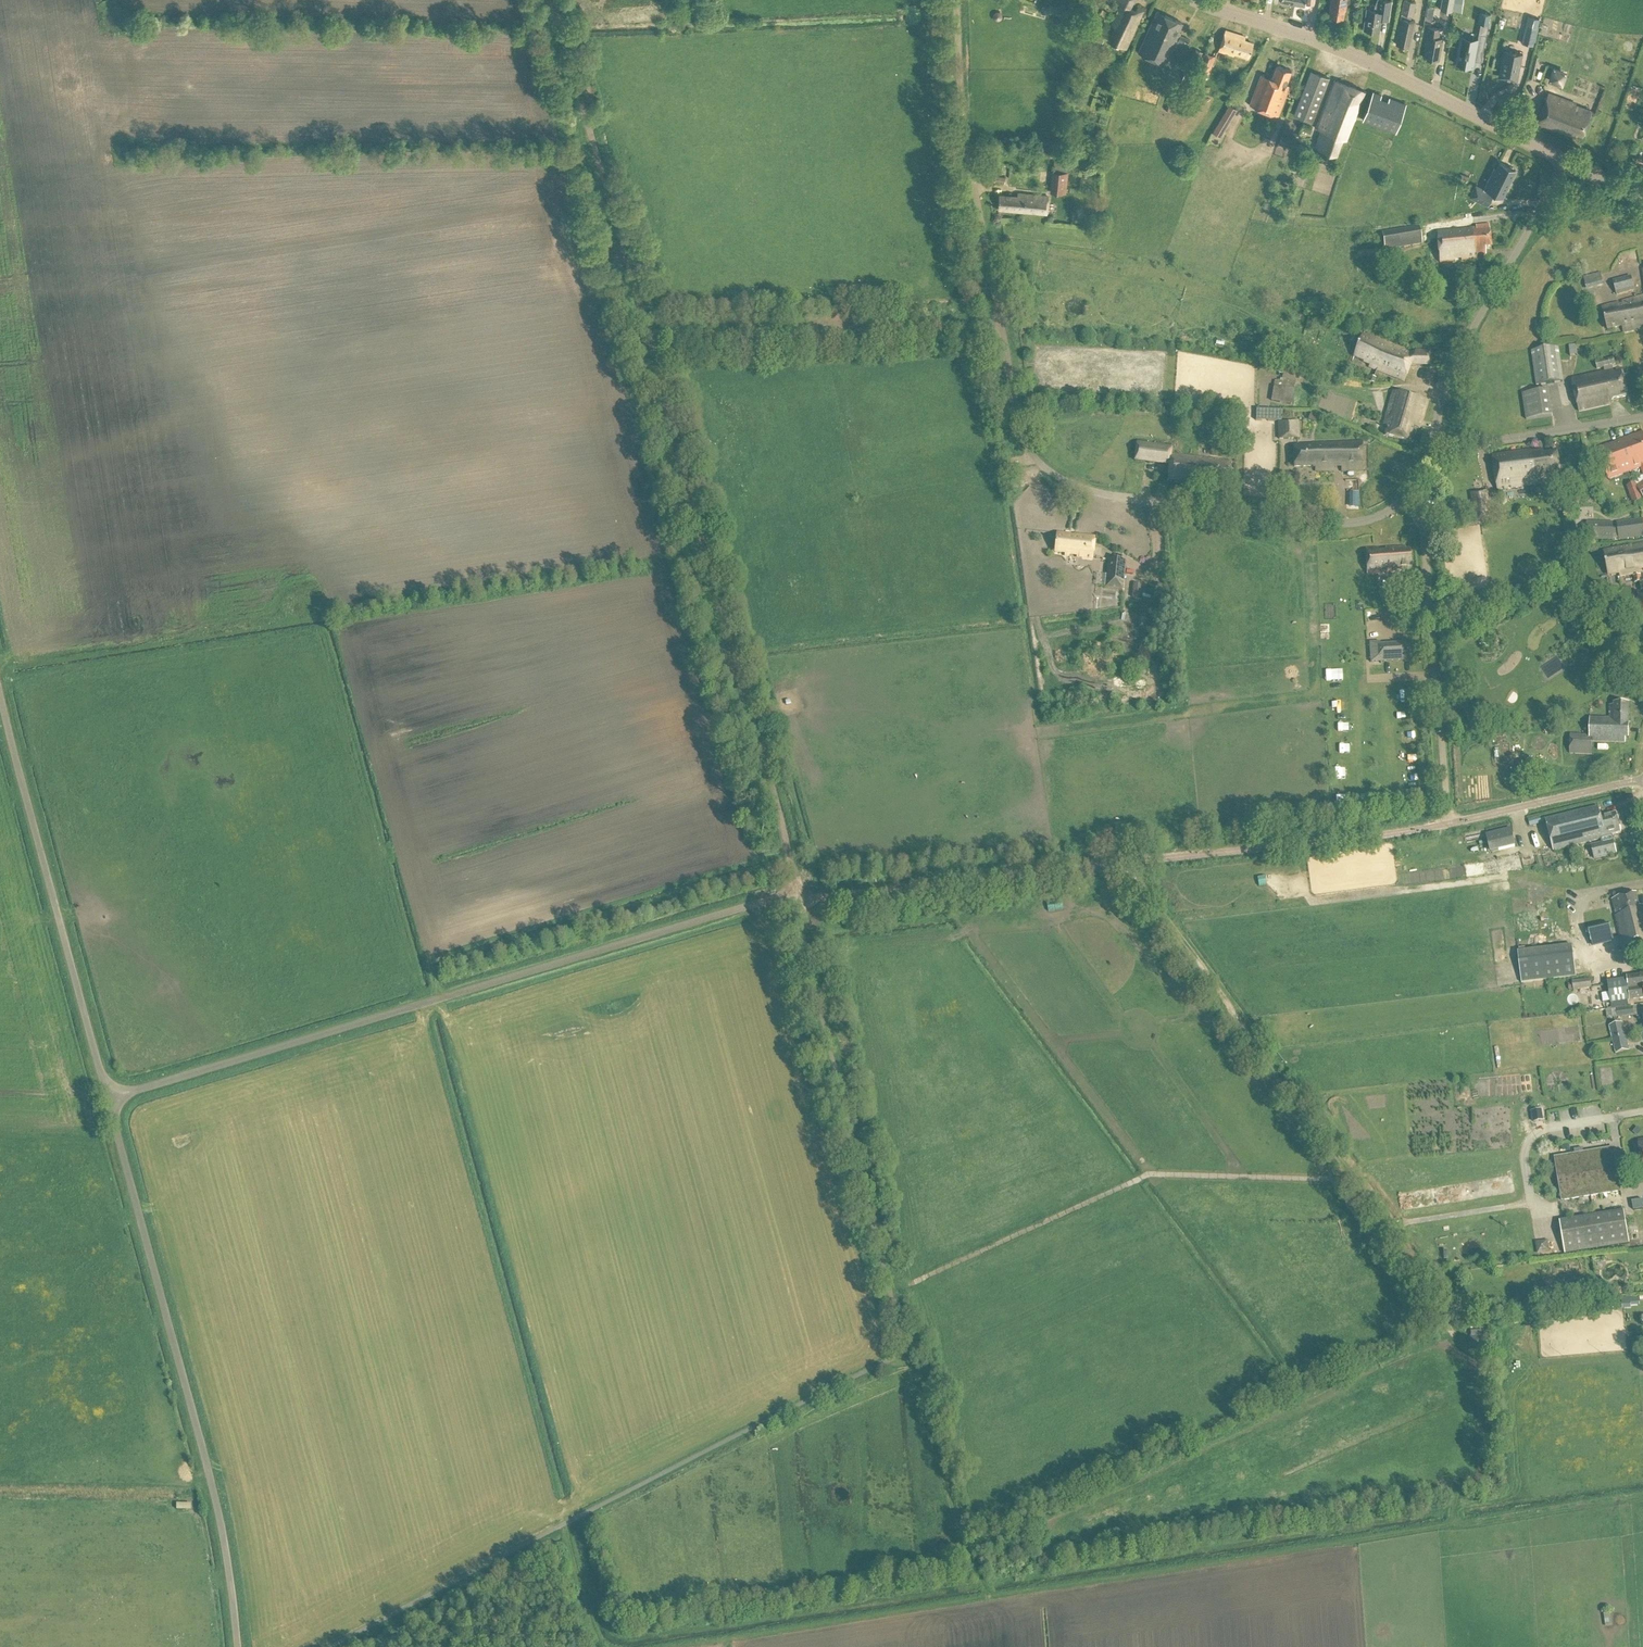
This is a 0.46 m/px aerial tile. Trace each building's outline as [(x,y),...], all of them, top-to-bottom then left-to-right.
[(1143,9),(1137,6),(1135,10),(1129,7),(1133,0),(1114,0),(1118,2),(1121,6),(1112,23),(1116,25),(1109,39),(1125,47),(1143,9)] [(1328,14),(1342,16),(1344,7),(1347,7),(1348,0),(1330,0),(1328,14)] [(1375,9),(1367,8),(1364,29),(1379,32),(1381,19),(1389,20),(1392,0),(1389,0),(1377,0),(1376,4),(1375,9)] [(1399,18),(1401,18),(1410,20),(1411,14),(1412,14),(1415,2),(1408,0),(1403,0),(1399,18)] [(1451,10),(1453,0),(1442,0),(1440,8),(1451,10)] [(1029,9),(1047,13),(1049,8),(1030,3),(1029,9)] [(993,15),(993,16),(993,17),(994,18),(995,19),(996,20),(997,20),(998,20),(999,20),(999,19),(1000,19),(1001,18),(1002,17),(1002,16),(1002,15),(1002,14),(1002,13),(1001,13),(1000,12),(1000,11),(999,11),(998,11),(997,11),(996,11),(995,11),(995,12),(994,12),(994,13),(993,14),(993,15)] [(1188,44),(1189,40),(1180,36),(1181,33),(1179,32),(1183,23),(1157,11),(1139,53),(1165,64),(1175,42),(1179,45),(1181,41),(1188,44)] [(1401,18),(1396,45),(1409,47),(1414,21),(1410,20),(1401,18)] [(1423,57),(1427,58),(1437,59),(1441,38),(1437,37),(1439,29),(1426,27),(1425,36),(1426,36),(1423,57)] [(1231,32),(1224,29),(1218,49),(1247,58),(1252,41),(1243,38),(1244,35),(1231,32)] [(1460,36),(1455,63),(1472,66),(1476,47),(1483,48),(1486,35),(1478,33),(1477,38),(1474,37),(1474,38),(1473,39),(1460,36)] [(1202,51),(1195,48),(1190,60),(1197,63),(1202,51)] [(1503,49),(1498,76),(1517,80),(1522,52),(1503,49)] [(1196,71),(1207,76),(1215,56),(1204,52),(1196,71)] [(1291,69),(1283,65),(1277,63),(1272,77),(1260,72),(1249,102),(1277,114),(1289,84),(1286,83),(1291,69)] [(1552,77),(1567,82),(1572,68),(1556,63),(1552,77)] [(1310,69),(1293,114),(1311,121),(1328,77),(1310,69)] [(1334,79),(1328,95),(1316,128),(1322,130),(1315,146),(1335,154),(1341,138),(1346,140),(1365,90),(1334,79)] [(1362,119),(1395,131),(1405,102),(1389,96),(1387,100),(1379,97),(1381,93),(1372,90),(1362,119)] [(1546,95),(1535,122),(1574,137),(1576,132),(1580,133),(1589,111),(1577,107),(1573,105),(1574,102),(1553,95),(1547,92),(1546,95)] [(1164,108),(1181,113),(1185,98),(1169,94),(1164,108)] [(1212,132),(1220,136),(1237,108),(1229,104),(1212,132)] [(1098,129),(1096,141),(1102,142),(1105,130),(1098,129)] [(1282,135),(1279,143),(1293,148),(1296,140),(1282,135)] [(1094,152),(1094,166),(1103,166),(1103,152),(1094,152)] [(1058,156),(1057,166),(1070,169),(1072,159),(1058,156)] [(1515,169),(1500,161),(1496,169),(1493,167),(1483,188),(1475,184),(1469,196),(1487,205),(1493,193),(1501,197),(1515,169)] [(1051,169),(1049,191),(1065,192),(1067,171),(1053,170),(1051,169)] [(997,209),(1038,213),(1047,214),(1049,196),(1019,193),(1018,197),(999,195),(997,209)] [(1437,234),(1438,249),(1440,264),(1486,260),(1485,251),(1491,250),(1489,226),(1475,227),(1475,230),(1437,234)] [(1419,228),(1382,234),(1385,253),(1422,246),(1419,228)] [(1600,273),(1592,276),(1596,289),(1604,287),(1600,273)] [(1616,296),(1634,291),(1631,277),(1613,282),(1616,296)] [(1601,309),(1608,331),(1622,327),(1624,333),(1642,329),(1642,297),(1601,309)] [(1416,355),(1413,355),(1382,343),(1382,344),(1362,336),(1354,357),(1364,362),(1364,363),(1367,364),(1366,367),(1404,382),(1410,365),(1428,365),(1428,354),(1416,353),(1416,355)] [(1579,344),(1572,345),(1573,354),(1580,353),(1579,344)] [(1531,352),(1536,386),(1563,382),(1558,348),(1531,352)] [(1615,366),(1613,360),(1596,364),(1597,370),(1604,368),(1605,374),(1572,381),(1579,413),(1610,406),(1614,401),(1627,398),(1622,374),(1614,376),(1613,372),(1612,366),(1615,366)] [(1270,402),(1283,405),(1290,406),(1299,367),(1291,366),(1290,369),(1280,367),(1277,382),(1275,381),(1270,402)] [(1526,421),(1552,417),(1549,391),(1522,395),(1526,421)] [(1426,402),(1392,393),(1383,426),(1388,427),(1385,436),(1410,443),(1414,429),(1419,430),(1426,402)] [(1278,439),(1283,439),(1298,440),(1299,422),(1282,421),(1282,411),(1269,410),(1256,410),(1255,422),(1279,423),(1278,439)] [(1620,443),(1631,473),(1641,469),(1642,474),(1642,435),(1620,443)] [(1149,443),(1138,442),(1136,463),(1170,467),(1169,482),(1209,487),(1210,484),(1228,486),(1231,463),(1171,456),(1173,446),(1156,444),(1156,448),(1149,447),(1149,443)] [(1631,473),(1620,443),(1598,451),(1609,481),(1631,473)] [(1341,469),(1341,473),(1362,472),(1362,444),(1314,445),(1314,447),(1294,447),(1294,468),(1313,468),(1313,469),(1315,469),(1315,473),(1334,473),(1334,470),(1341,469)] [(1543,456),(1543,452),(1531,454),(1531,453),(1493,458),(1498,492),(1551,484),(1550,480),(1561,479),(1558,454),(1543,456)] [(1638,494),(1636,489),(1637,488),(1636,485),(1628,487),(1627,488),(1630,496),(1638,494)] [(1492,522),(1487,492),(1470,494),(1475,524),(1492,522)] [(1587,541),(1614,541),(1614,537),(1619,536),(1619,541),(1642,538),(1642,520),(1620,523),(1617,523),(1618,528),(1614,529),(1614,523),(1587,524),(1587,541)] [(1093,560),(1096,539),(1058,534),(1056,554),(1066,555),(1066,557),(1093,560)] [(1615,550),(1604,553),(1608,575),(1620,573),(1621,578),(1635,575),(1635,577),(1634,577),(1635,585),(1642,584),(1640,576),(1639,576),(1639,574),(1640,574),(1639,570),(1642,569),(1642,545),(1615,550)] [(1379,549),(1365,550),(1366,574),(1384,573),(1384,574),(1401,573),(1401,570),(1411,570),(1410,551),(1404,551),(1404,548),(1386,549),(1386,553),(1379,553),(1379,549)] [(1105,590),(1123,591),(1126,563),(1108,561),(1105,590)] [(1133,585),(1132,599),(1142,600),(1143,586),(1133,585)] [(1380,643),(1369,643),(1370,664),(1377,663),(1411,662),(1410,641),(1402,642),(1402,645),(1380,647),(1380,643)] [(1630,705),(1615,705),(1615,707),(1610,707),(1610,720),(1590,719),(1590,736),(1570,736),(1570,755),(1592,756),(1593,743),(1626,744),(1626,725),(1629,725),(1630,705)] [(1601,841),(1612,838),(1612,835),(1620,833),(1616,816),(1602,819),(1599,808),(1546,822),(1554,853),(1601,841)] [(1490,853),(1495,852),(1517,846),(1512,829),(1486,836),(1490,853)] [(1616,854),(1613,842),(1602,845),(1591,848),(1594,860),(1616,854)] [(1612,902),(1614,908),(1616,918),(1621,938),(1624,951),(1642,947),(1642,908),(1639,909),(1636,897),(1612,902)] [(1572,948),(1517,954),(1521,984),(1576,978),(1572,948)] [(1603,994),(1606,1012),(1613,1011),(1630,1008),(1629,1002),(1642,1000),(1642,976),(1628,978),(1628,982),(1609,985),(1610,993),(1603,994)] [(1595,987),(1595,979),(1577,979),(1577,988),(1595,987)] [(1633,1008),(1617,1011),(1618,1019),(1634,1017),(1633,1008)] [(1612,1041),(1626,1038),(1623,1024),(1609,1027),(1612,1041)] [(1562,1027),(1563,1039),(1581,1038),(1580,1026),(1562,1027)] [(1626,1038),(1612,1041),(1615,1055),(1629,1052),(1626,1038)] [(1546,1110),(1537,1111),(1539,1122),(1548,1121),(1546,1110)] [(1620,1192),(1615,1160),(1613,1150),(1554,1159),(1561,1202),(1620,1192)] [(1634,1203),(1635,1212),(1642,1211),(1642,1202),(1634,1203)] [(1623,1213),(1559,1223),(1564,1255),(1628,1245),(1623,1213)] [(1622,1295),(1621,1287),(1612,1288),(1613,1296),(1622,1295)] [(1471,1338),(1471,1351),(1477,1351),(1483,1351),(1483,1337),(1477,1337),(1471,1338)] [(1611,1613),(1604,1614),(1606,1628),(1612,1627),(1611,1613)]
